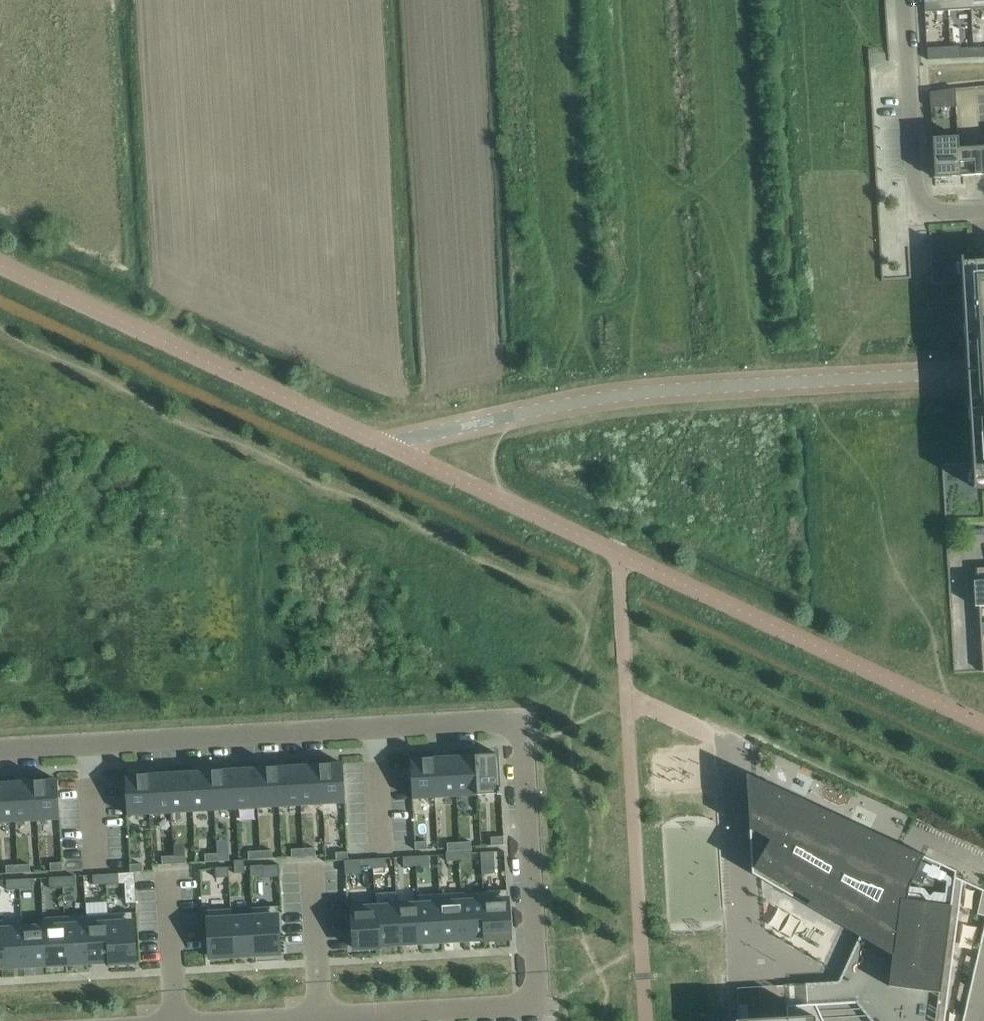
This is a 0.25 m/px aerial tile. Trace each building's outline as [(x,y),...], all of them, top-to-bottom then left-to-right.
[(948,0),(924,0),(925,12),(948,10),(948,0)] [(948,10),(971,9),(971,0),(948,0),(948,10)] [(971,9),(983,8),(983,0),(971,0),(971,9)] [(960,46),(950,47),(951,59),(961,58),(960,48),(960,46)] [(927,48),(928,60),(951,59),(950,47),(927,48)] [(956,88),(930,92),(931,108),(957,107),(956,88)] [(963,149),(963,148),(959,148),(958,137),(933,138),(935,178),(964,176),(964,175),(961,175),(960,149),(963,149)] [(981,175),(980,147),(970,147),(963,148),(963,149),(960,149),(961,175),(964,175),(964,176),(972,176),(981,175)] [(960,257),(961,262),(962,281),(962,284),(964,324),(965,333),(965,337),(965,341),(965,347),(966,355),(966,357),(966,360),(966,367),(967,378),(967,385),(968,388),(968,390),(968,397),(968,403),(969,408),(969,409),(969,420),(972,463),(973,483),(974,487),(975,487),(975,482),(983,482),(983,261),(962,262),(962,257),(960,257)] [(978,581),(974,581),(975,606),(983,606),(983,568),(977,568),(978,581)] [(498,754),(476,755),(478,795),(497,794),(497,795),(502,794),(501,787),(500,788),(498,754)] [(456,796),(478,795),(476,755),(454,757),(456,796)] [(433,758),(435,797),(456,796),(454,757),(433,758)] [(433,758),(410,759),(412,799),(435,797),(433,758)] [(343,763),(320,764),(322,804),(345,803),(343,763)] [(320,764),(298,766),(301,805),(322,804),(320,764)] [(301,805),(298,766),(277,767),(279,806),(301,805)] [(277,767),(255,768),(257,808),(279,806),(277,767)] [(257,808),(255,768),(234,769),(236,809),(257,808)] [(234,769),(212,771),(214,810),(236,809),(234,769)] [(193,811),(214,810),(212,771),(190,772),(193,811)] [(190,772),(169,773),(171,813),(193,811),(190,772)] [(169,773),(147,774),(150,814),(171,813),(169,773)] [(125,776),(127,815),(150,814),(147,774),(125,776)] [(870,1020),(945,1020),(963,881),(954,877),(955,872),(746,775),(752,874),(859,936),(838,982),(870,1020)] [(57,780),(36,781),(38,820),(60,819),(57,780)] [(14,782),(16,822),(38,820),(36,781),(14,782)] [(0,783),(0,823),(16,822),(14,782),(0,783)] [(413,840),(412,810),(394,811),(395,840),(413,840)] [(491,837),(491,845),(504,845),(504,837),(491,837)] [(427,841),(415,842),(415,850),(427,849),(427,841)] [(460,850),(459,842),(447,843),(448,851),(459,850),(460,850)] [(471,842),(459,842),(460,850),(471,850),(471,842)] [(303,848),(291,849),(292,857),(304,856),(303,848)] [(315,848),(303,848),(304,856),(316,856),(315,848)] [(272,850),(260,851),(260,859),(272,858),(272,850)] [(459,860),(459,850),(448,851),(446,851),(446,861),(459,860)] [(460,850),(459,850),(459,860),(472,860),(472,850),(471,850),(460,850)] [(260,859),(260,851),(248,852),(248,860),(260,859)] [(494,851),(481,852),(481,862),(494,861),(494,851)] [(348,852),(336,853),(336,861),(348,860),(348,852)] [(205,862),(217,861),(217,853),(205,854),(205,862)] [(229,853),(217,853),(217,861),(229,861),(229,853)] [(174,856),(174,864),(186,863),(186,855),(174,856)] [(429,855),(416,856),(416,866),(429,865),(429,855)] [(174,864),(174,856),(162,857),(162,865),(174,864)] [(416,866),(416,856),(403,857),(403,867),(416,866)] [(386,858),(373,859),(373,869),(386,868),(386,858)] [(373,869),(373,859),(360,859),(360,869),(373,869)] [(245,873),(244,860),(234,860),(235,874),(245,873)] [(62,862),(50,863),(51,871),(63,870),(62,862)] [(30,864),(18,865),(18,873),(30,872),(30,864)] [(142,864),(130,864),(130,872),(142,872),(142,864)] [(6,874),(18,873),(18,865),(6,866),(6,874)] [(264,875),(263,865),(250,866),(251,876),(264,875)] [(229,877),(228,867),(215,868),(216,878),(229,877)] [(118,873),(105,874),(106,884),(119,883),(118,873)] [(106,884),(105,874),(93,875),(93,885),(106,884)] [(75,876),(62,877),(63,887),(76,886),(75,876)] [(63,887),(62,877),(49,877),(50,887),(63,887)] [(32,878),(19,879),(20,889),(33,888),(32,878)] [(20,889),(19,879),(6,880),(7,890),(20,889)] [(483,891),(486,940),(510,939),(507,890),(483,891)] [(461,893),(464,939),(485,938),(485,940),(486,940),(483,891),(461,893)] [(440,894),(443,941),(464,939),(461,893),(440,894)] [(421,942),(443,941),(440,894),(418,895),(421,942)] [(418,905),(397,906),(399,943),(421,942),(418,895),(417,895),(418,905)] [(375,903),(351,904),(354,948),(378,947),(375,903)] [(375,903),(378,947),(379,947),(379,944),(399,943),(397,906),(376,907),(376,903),(375,903)] [(252,908),(255,954),(279,953),(276,906),(252,908)] [(231,909),(234,955),(255,954),(252,908),(251,908),(252,912),(232,914),(232,909),(231,909)] [(210,957),(234,955),(231,909),(207,910),(210,957)] [(132,912),(108,914),(111,963),(135,961),(132,912)] [(86,915),(89,962),(110,961),(110,963),(111,963),(108,914),(86,915)] [(86,915),(65,916),(67,963),(89,962),(86,915)] [(65,916),(43,918),(46,964),(67,963),(65,916)] [(21,919),(24,966),(46,964),(43,918),(42,918),(43,927),(23,929),(22,919),(21,919)] [(0,920),(0,925),(3,969),(4,969),(3,967),(24,966),(21,919),(0,920)] [(735,1020),(823,1020),(816,1006),(786,1007),(787,1018),(735,1020)]
